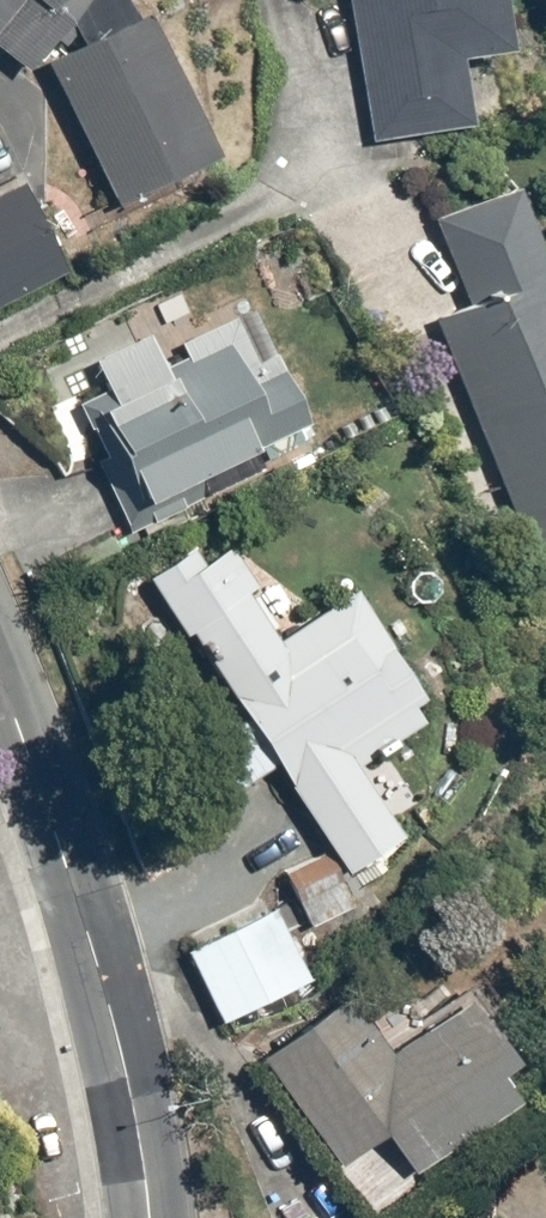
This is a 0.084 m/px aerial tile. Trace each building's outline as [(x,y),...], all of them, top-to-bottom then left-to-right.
[(42,72),(100,0),(0,0),(0,39),(42,72)] [(378,138),(483,121),(474,60),(524,53),(516,0),(357,0),(378,138)] [(164,17),(61,66),(125,202),(228,153),(164,17)] [(536,183),(439,219),(470,314),(447,323),(473,395),(438,408),(472,501),(506,489),(529,551),(545,596),(545,211),(536,183)] [(0,205),(0,307),(69,273),(29,191),(0,205)] [(122,402),(111,409),(165,512),(209,487),(206,482),(322,416),(295,367),(262,386),(237,342),(179,375),(159,339),(104,371),(122,402)] [(151,569),(253,719),(210,748),(243,797),(286,768),(315,810),(339,797),(356,828),(404,801),(381,758),(445,722),(374,592),(299,633),(238,521),(151,569)] [(339,849),(293,869),(318,929),(364,909),(339,849)] [(284,909),(192,951),(226,1027),(318,985),(284,909)] [(281,1055),(366,1168),(397,1145),(421,1177),(430,1170),(444,1188),(487,1156),(472,1136),(545,1081),(545,1078),(486,997),(404,1058),(358,997),(281,1055)]
